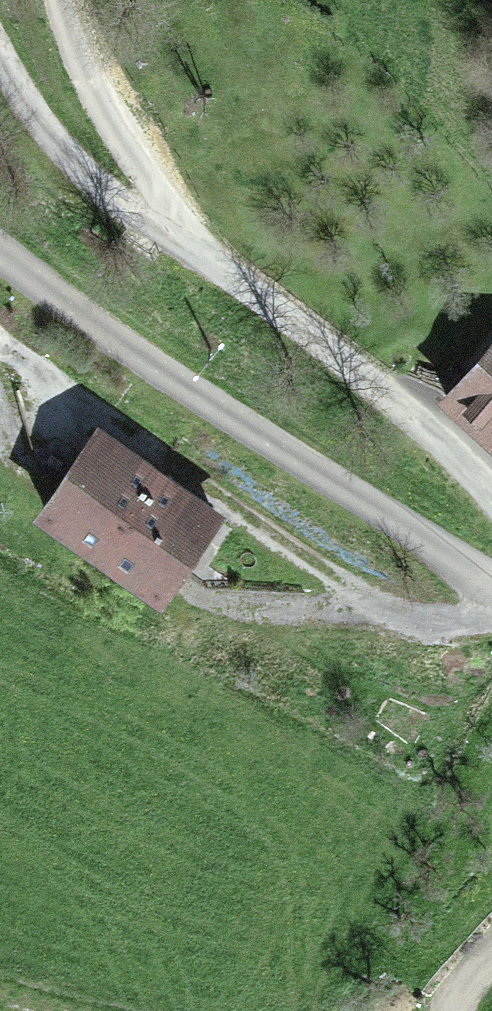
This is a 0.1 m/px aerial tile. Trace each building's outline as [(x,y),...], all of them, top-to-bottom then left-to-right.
[(491,433),(491,330),(441,389),(491,433)] [(220,512),(91,422),(28,511),(156,601),(220,512)]
